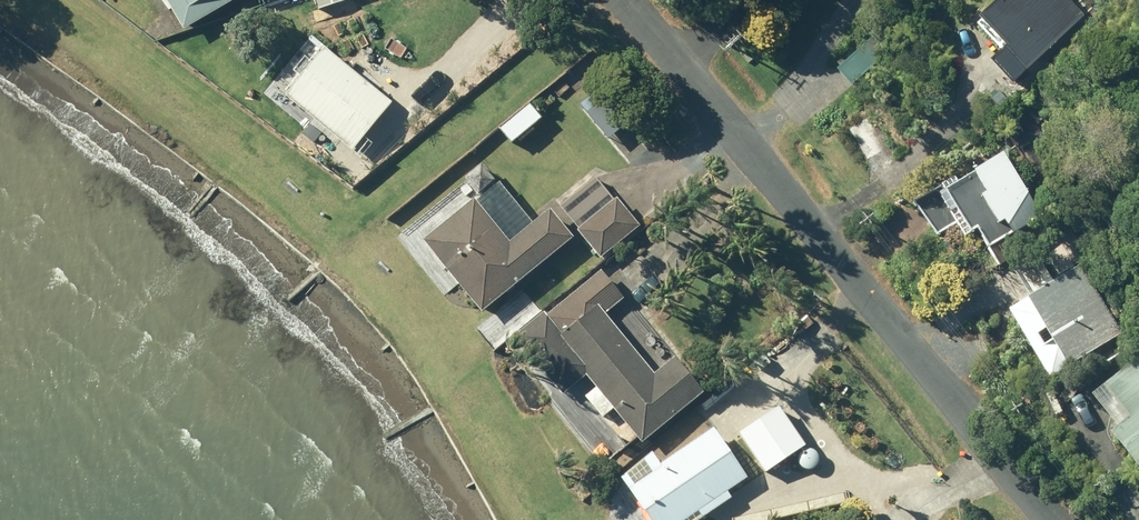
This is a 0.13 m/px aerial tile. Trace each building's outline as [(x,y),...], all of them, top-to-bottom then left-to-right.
[(182,31),(235,0),(164,0),(182,31)] [(1085,16),(1069,0),(1002,0),(981,21),(1008,48),(1004,51),(1026,73),(1085,16)] [(852,86),(886,56),(870,38),(836,67),(852,86)] [(393,105),(324,49),(285,96),(311,117),(307,124),(319,134),(323,130),(352,154),(393,105)] [(571,89),(585,77),(575,66),(562,79),(571,89)] [(529,105),(499,131),(510,145),(540,119),(529,105)] [(1033,127),(1025,114),(1016,119),(1023,133),(1033,127)] [(1041,217),(1003,154),(957,182),(955,179),(914,203),(934,237),(963,220),(972,234),(978,231),(988,250),(1041,217)] [(464,182),(479,197),(494,182),(480,167),(464,182)] [(599,261),(640,228),(616,199),(613,202),(594,179),(559,207),(578,231),(576,232),(599,261)] [(482,315),(573,239),(549,211),(510,244),(473,200),(422,242),(482,315)] [(1009,311),(1051,381),(1122,339),(1080,269),(1009,311)] [(653,374),(603,313),(622,297),(600,270),(544,314),(542,312),(512,337),(560,395),(586,374),(595,386),(583,396),(600,418),(613,408),(642,443),(704,393),(674,357),(653,374)] [(1106,388),(1132,422),(1112,435),(1138,471),(1138,363),(1106,388)] [(784,459),(795,451),(804,444),(778,407),(744,431),(772,468),(773,467),(784,459)] [(627,487),(649,519),(700,519),(709,514),(705,508),(747,479),(713,430),(627,487)] [(784,459),(792,470),(803,461),(795,451),(784,459)] [(784,459),(773,467),(781,478),(792,470),(784,459)] [(833,492),(815,497),(818,511),(837,506),(833,492)]
